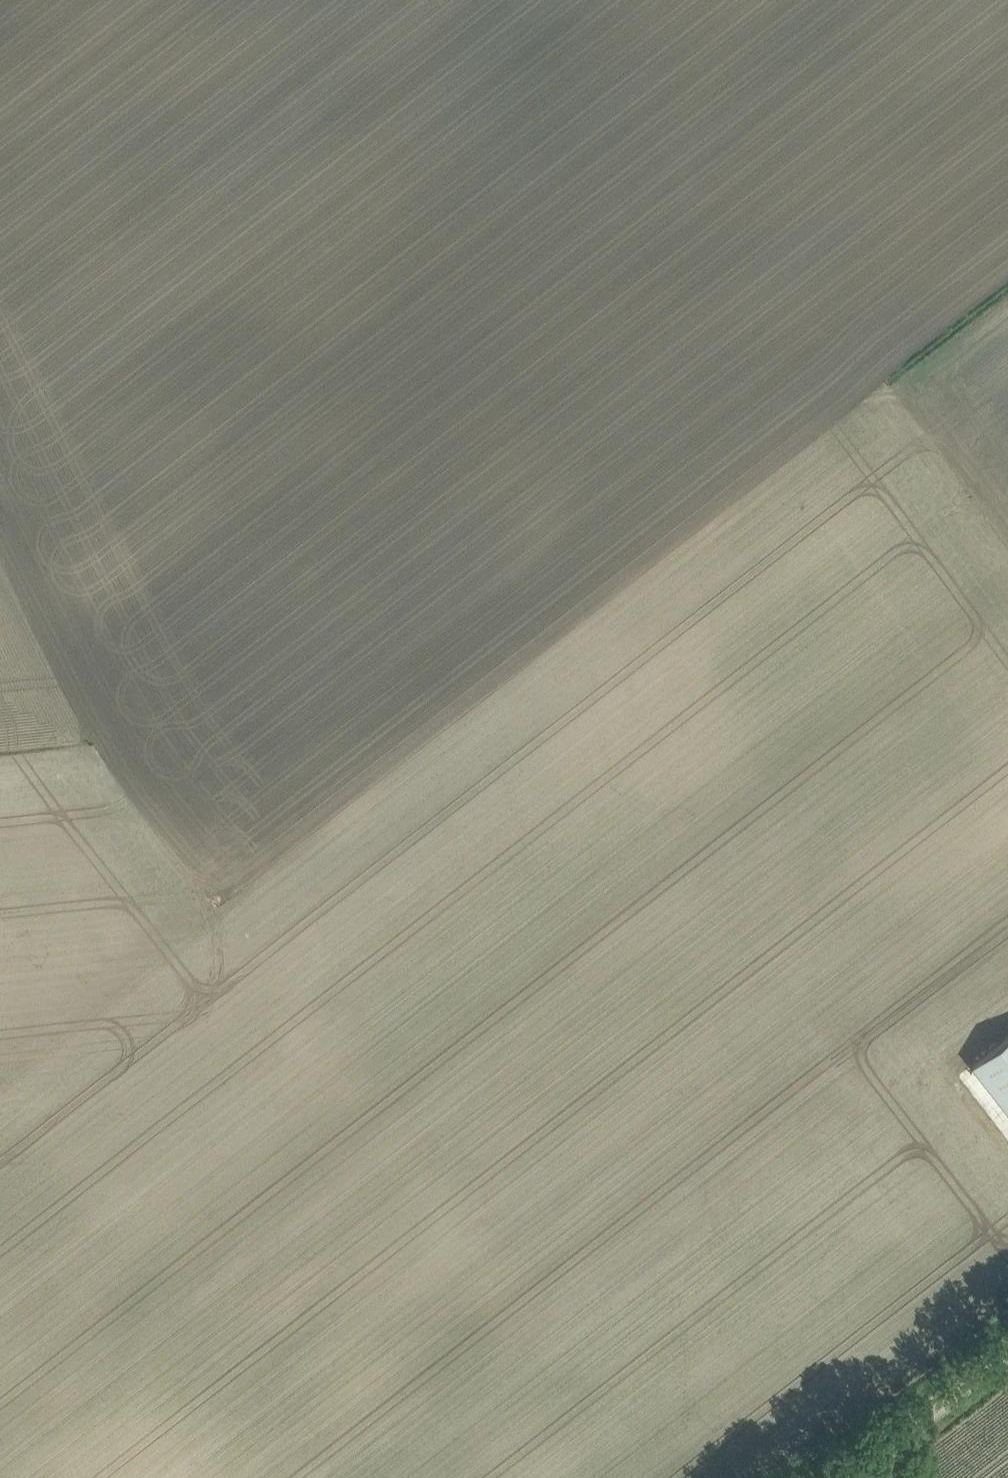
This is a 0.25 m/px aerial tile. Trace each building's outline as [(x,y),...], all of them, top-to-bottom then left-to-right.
[(1007,1107),(1007,1037),(974,1063),(1007,1107)]
